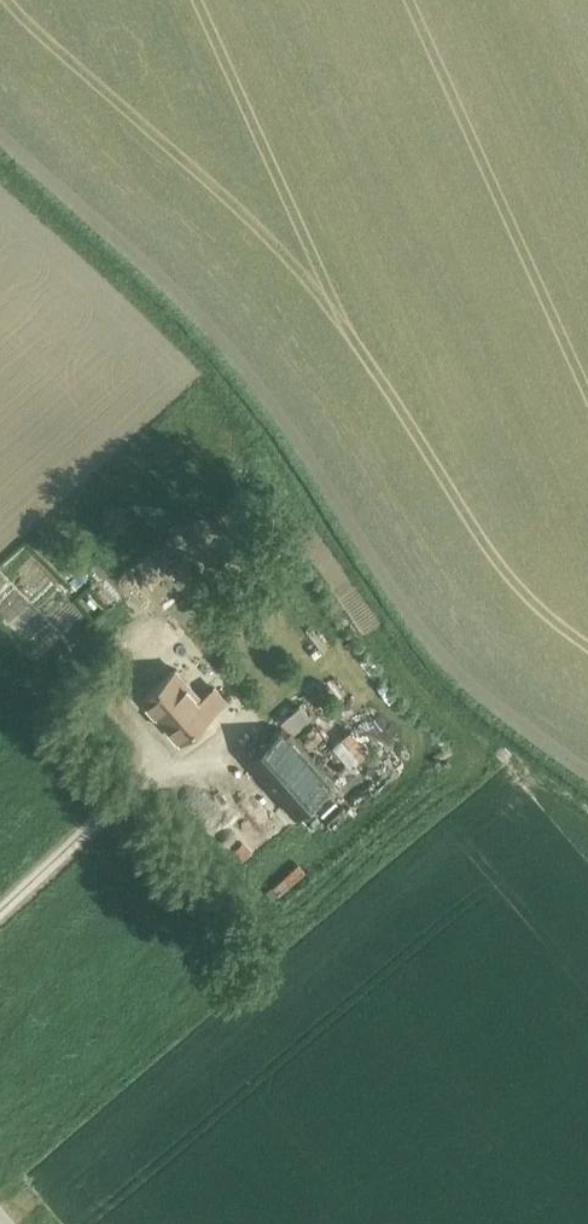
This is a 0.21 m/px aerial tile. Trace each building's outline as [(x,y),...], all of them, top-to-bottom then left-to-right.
[(177,669),(144,698),(182,740),(214,712),(216,709),(227,700),(215,688),(203,699),(177,669)] [(281,721),(294,736),(314,719),(300,704),(281,721)] [(245,760),(295,816),(329,786),(280,729),(245,760)]
